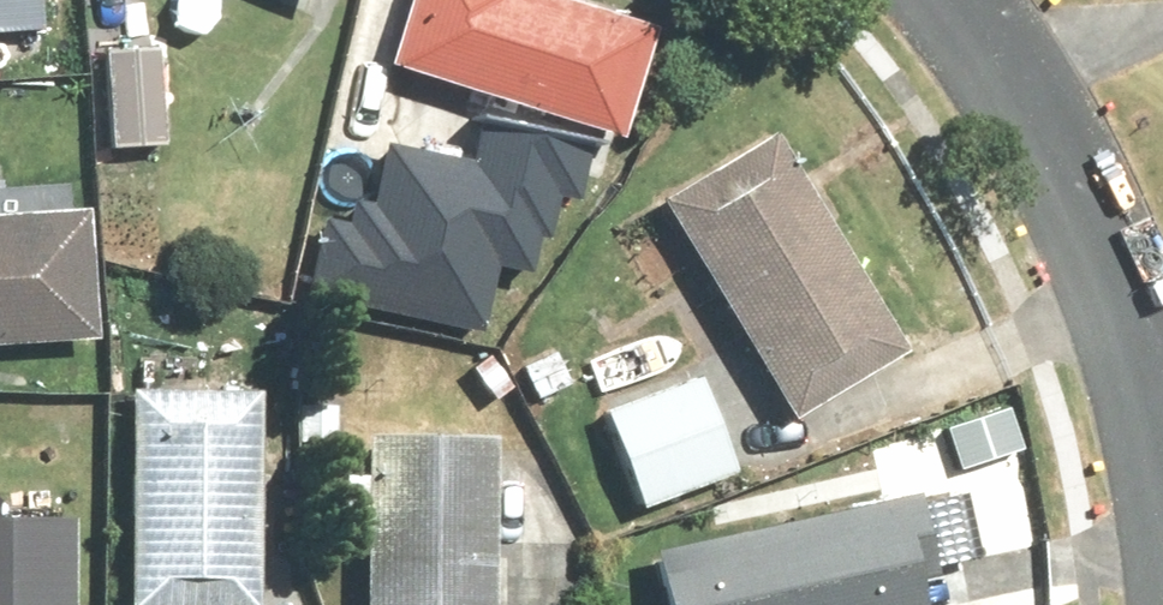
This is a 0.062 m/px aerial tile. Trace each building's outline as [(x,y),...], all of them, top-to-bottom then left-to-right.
[(27,55),(25,0),(0,0),(0,56),(27,55)] [(372,59),(616,131),(651,11),(615,0),(390,0),(372,59)] [(89,47),(89,161),(164,161),(164,48),(89,47)] [(327,208),(313,277),(479,311),(491,251),(525,258),(533,221),(550,225),(558,187),(584,192),(596,137),(481,113),(473,149),(385,131),(373,189),(360,186),(354,214),(327,208)] [(771,150),(647,219),(768,431),(892,361),(771,150)] [(79,357),(75,223),(0,225),(0,360),(79,357)] [(693,386),(583,428),(621,527),(731,485),(693,386)] [(118,604),(250,604),(253,407),(122,404),(118,604)] [(348,460),(346,604),(480,604),(483,462),(348,460)] [(636,575),(644,604),(928,604),(901,505),(636,575)] [(0,535),(0,604),(62,604),(63,536),(0,535)]
